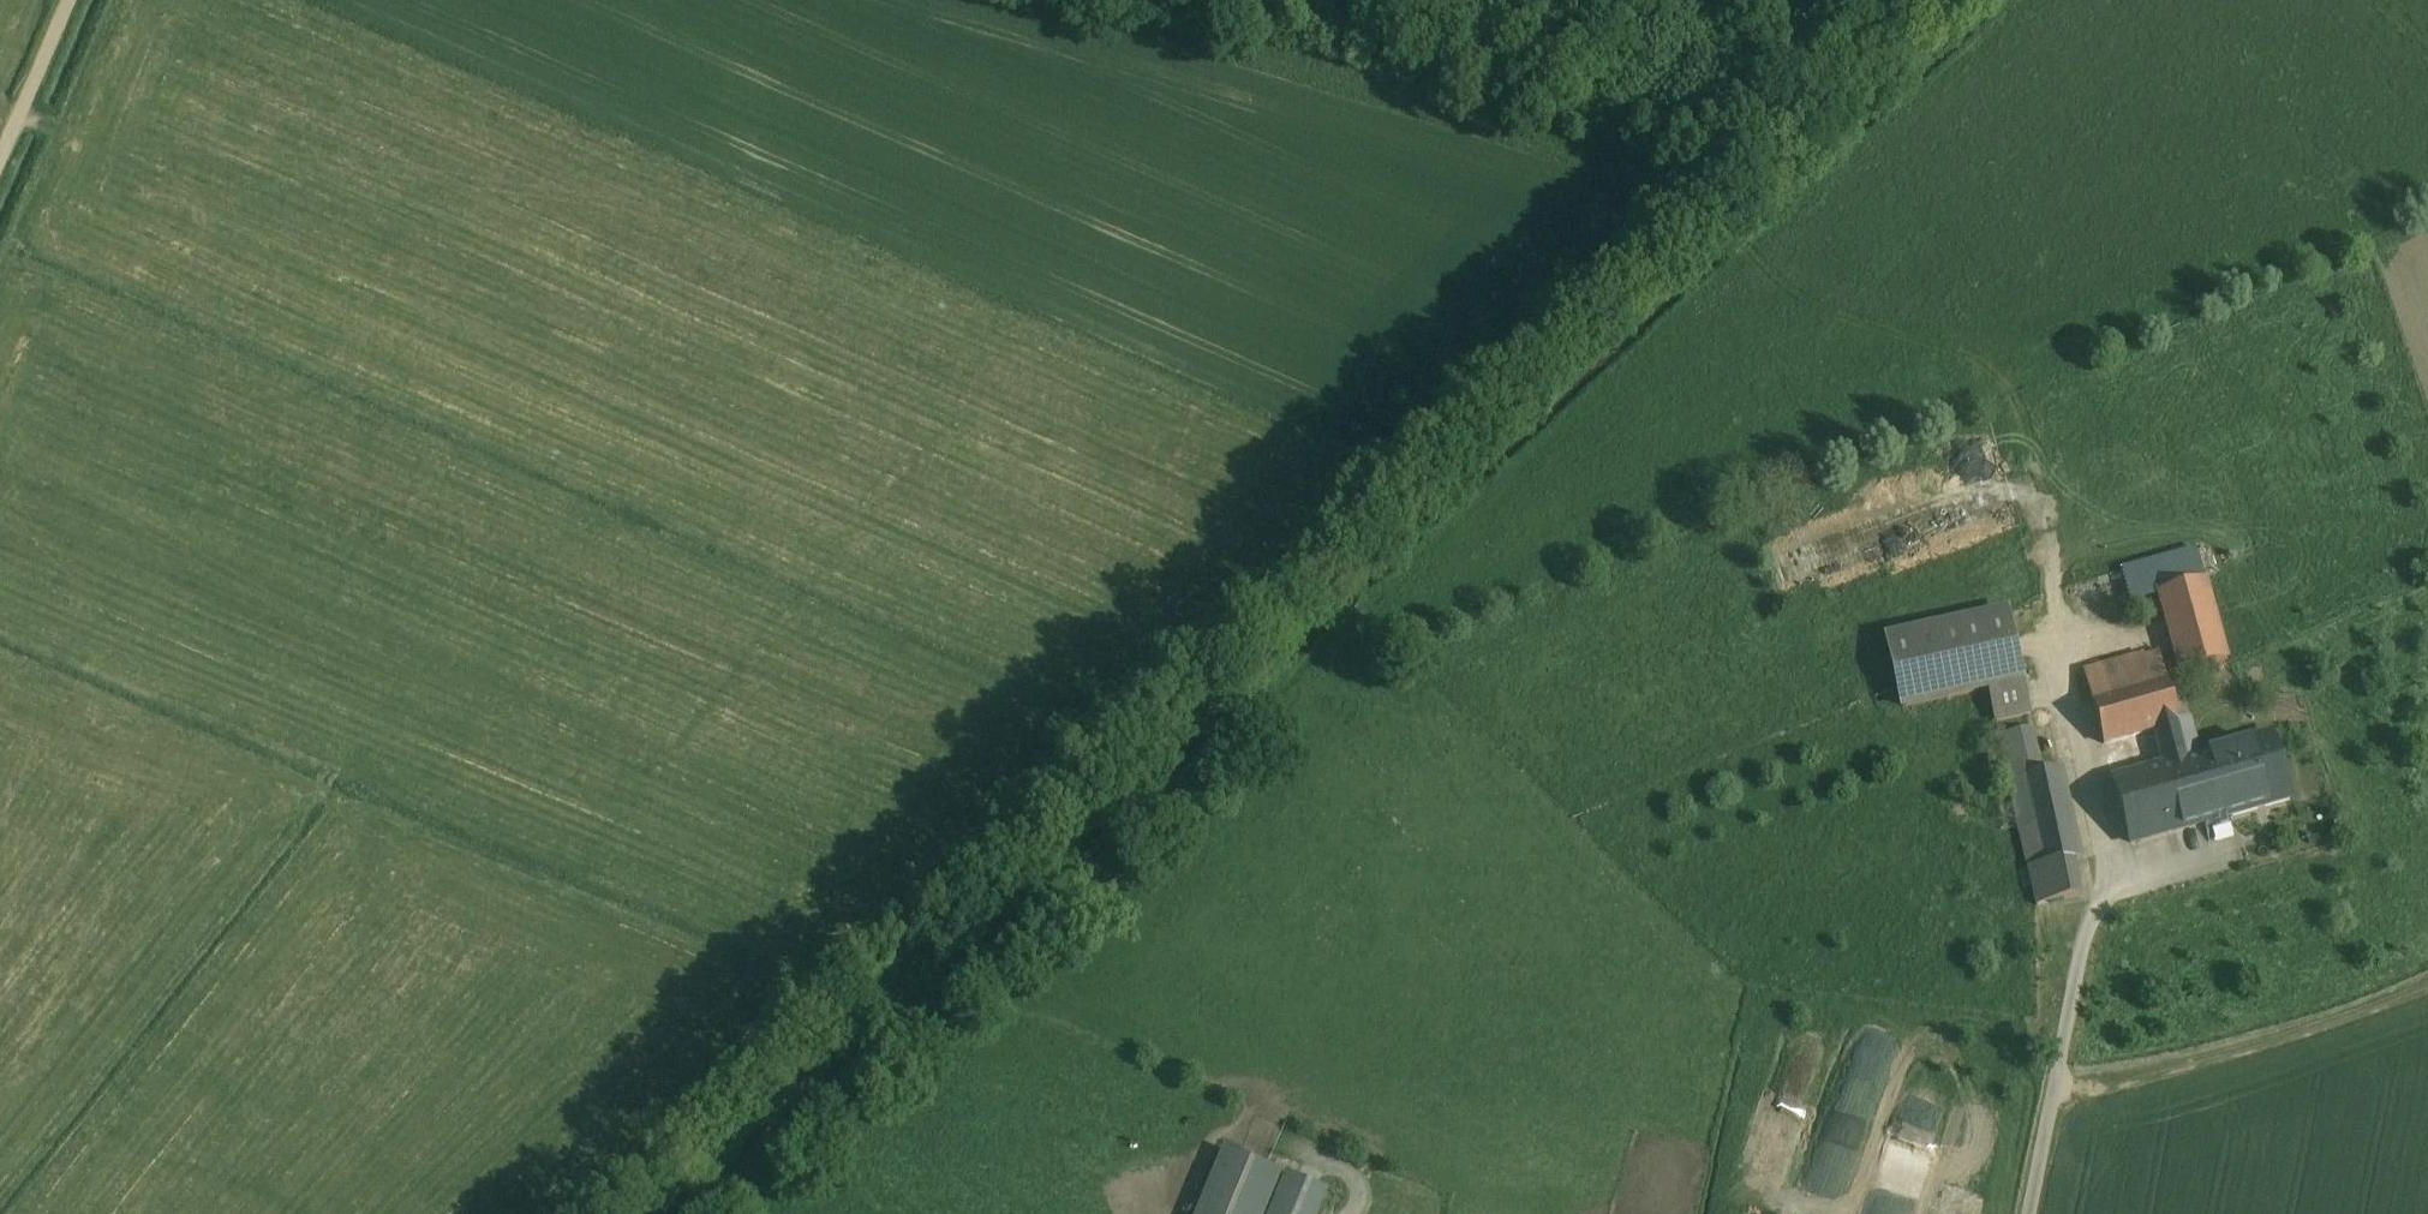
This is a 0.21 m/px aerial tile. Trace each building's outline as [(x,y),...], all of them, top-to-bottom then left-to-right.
[(2159,594),(2206,581),(2197,550),(2122,571),(2131,602),(2159,594)] [(2229,661),(2206,581),(2159,594),(2181,674),(2229,661)] [(1997,723),(2028,716),(2006,612),(1887,637),(1899,689),(1903,709),(1990,690),(1997,723)] [(2092,700),(2166,679),(2158,653),(2085,674),(2092,700)] [(2166,679),(2092,700),(2104,744),(2155,730),(2164,764),(2188,758),(2177,718),(2166,679)] [(2199,755),(2189,715),(2177,718),(2188,758),(2199,755)] [(2009,780),(2041,773),(2031,729),(1999,736),(2009,780)] [(2271,734),(2199,755),(2217,819),(2289,798),(2271,734)] [(2164,764),(2114,779),(2132,843),(2217,819),(2199,755),(2188,758),(2164,764)] [(2041,773),(2009,780),(2037,906),(2080,896),(2072,860),(2081,857),(2061,769),(2041,773)] [(1227,1155),(1203,1213),(1308,1213),(1317,1192),(1227,1155)]
